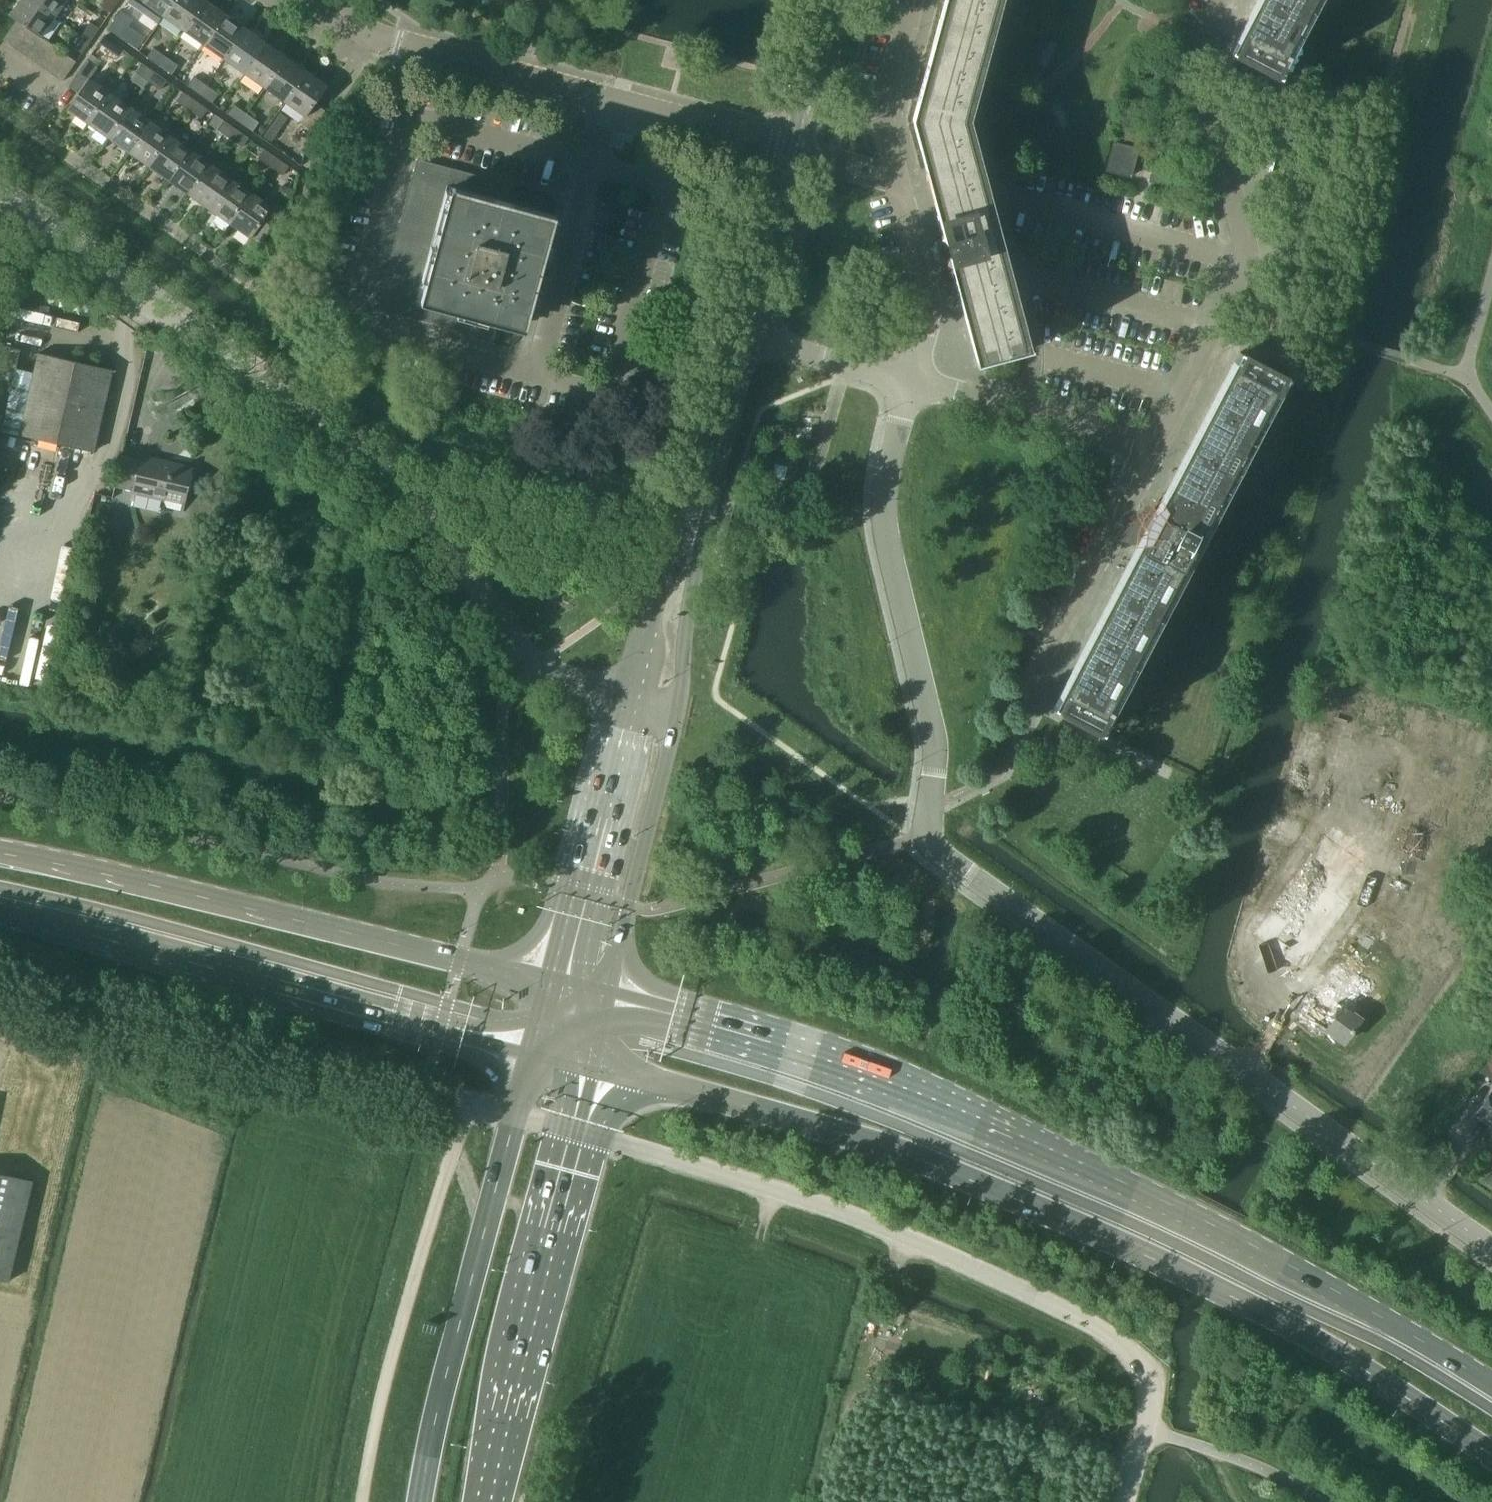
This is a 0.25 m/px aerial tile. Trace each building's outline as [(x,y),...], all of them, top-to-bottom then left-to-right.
[(31,0),(21,0),(9,16),(16,21),(25,28),(35,35),(39,38),(40,37),(54,17),(31,0)] [(54,17),(66,0),(31,0),(54,17)] [(118,1),(116,0),(105,0),(101,7),(109,13),(118,1)] [(162,16),(174,0),(129,0),(127,3),(157,25),(162,16)] [(204,0),(174,0),(162,16),(183,31),(204,0)] [(203,45),(224,14),(204,0),(183,31),(203,45)] [(995,0),(949,0),(921,106),(964,118),(995,0)] [(1319,0),(1256,0),(1228,52),(1278,78),(1282,70),(1319,0)] [(223,59),(245,29),(224,14),(203,45),(223,59)] [(12,46),(25,28),(16,21),(3,40),(12,46)] [(89,42),(98,29),(89,23),(80,36),(89,42)] [(22,53),(35,35),(25,28),(12,46),(22,53)] [(243,74),(265,43),(245,29),(223,59),(243,74)] [(32,60),(45,41),(40,37),(39,38),(35,35),(22,53),(32,60)] [(81,54),(89,42),(80,36),(72,48),(81,54)] [(114,44),(103,37),(98,44),(109,51),(114,44)] [(142,45),(132,37),(127,44),(138,51),(142,45)] [(42,67),(55,48),(45,41),(32,60),(42,67)] [(264,88),(285,57),(265,43),(243,74),(264,88)] [(51,74),(65,55),(55,48),(42,67),(51,74)] [(158,65),(165,56),(152,48),(146,57),(158,65)] [(62,81),(75,62),(65,55),(51,74),(62,81)] [(170,74),(177,65),(165,56),(158,65),(170,74)] [(285,103),(306,72),(285,57),(264,88),(285,103)] [(108,93),(88,79),(97,67),(86,60),(68,86),(78,93),(66,108),(87,123),(108,93)] [(147,81),(153,72),(141,64),(135,73),(147,81)] [(159,90),(166,81),(153,72),(147,81),(159,90)] [(314,104),(326,86),(306,72),(285,103),(304,116),(300,123),(310,130),(323,110),(314,104)] [(199,94),(205,85),(193,76),(186,85),(199,94)] [(210,102),(217,93),(205,85),(199,94),(210,102)] [(187,110),(194,101),(181,92),(175,101),(187,110)] [(108,138),(129,108),(108,93),(87,123),(108,138)] [(200,118),(206,109),(194,101),(187,110),(200,118)] [(239,123),(245,114),(233,105),(227,114),(239,123)] [(1025,351),(984,196),(964,118),(921,106),(917,118),(982,363),(1025,351)] [(128,152),(149,122),(129,108),(108,138),(128,152)] [(288,118),(279,113),(262,136),(271,142),(288,118)] [(251,131),(258,122),(245,114),(239,123),(251,131)] [(228,138),(234,129),(222,121),(216,130),(228,138)] [(148,166),(169,136),(149,122),(128,152),(148,166)] [(241,147),(247,138),(234,129),(228,138),(241,147)] [(168,180),(189,150),(169,136),(148,166),(168,180)] [(1130,177),(1137,150),(1112,143),(1105,171),(1130,177)] [(275,158),(262,149),(256,158),(269,167),(275,158)] [(188,194),(209,165),(189,150),(168,180),(188,194)] [(281,175),(287,166),(275,158),(269,167),(281,175)] [(522,325),(551,218),(491,202),(496,181),(416,159),(375,310),(492,342),(498,319),(522,325)] [(209,209),(230,179),(209,165),(188,194),(209,209)] [(1160,184),(1162,175),(1150,172),(1148,181),(1160,184)] [(229,223),(250,193),(230,179),(209,209),(229,223)] [(261,243),(284,211),(273,203),(270,207),(250,193),(229,223),(250,238),(251,236),(261,243)] [(22,349),(0,344),(0,445),(22,349)] [(1101,731),(1202,539),(1286,378),(1237,352),(1052,706),(1101,731)] [(94,451),(112,372),(113,372),(113,370),(37,353),(37,355),(38,355),(19,433),(94,451)] [(772,454),(766,479),(792,485),(797,459),(772,454)] [(181,511),(191,468),(140,457),(139,462),(120,457),(113,487),(133,491),(131,500),(181,511)] [(1348,903),(1333,892),(1357,858),(1323,834),(1252,933),(1301,968),(1348,903)] [(1348,1010),(1361,993),(1365,995),(1373,983),(1352,969),(1332,998),(1317,988),(1310,998),(1312,1000),(1303,1013),(1343,1041),(1359,1018),(1348,1010)] [(1491,1090),(1475,1112),(1491,1124),(1491,1091),(1491,1090)] [(31,1181),(0,1174),(0,1278),(8,1280),(31,1181)]
